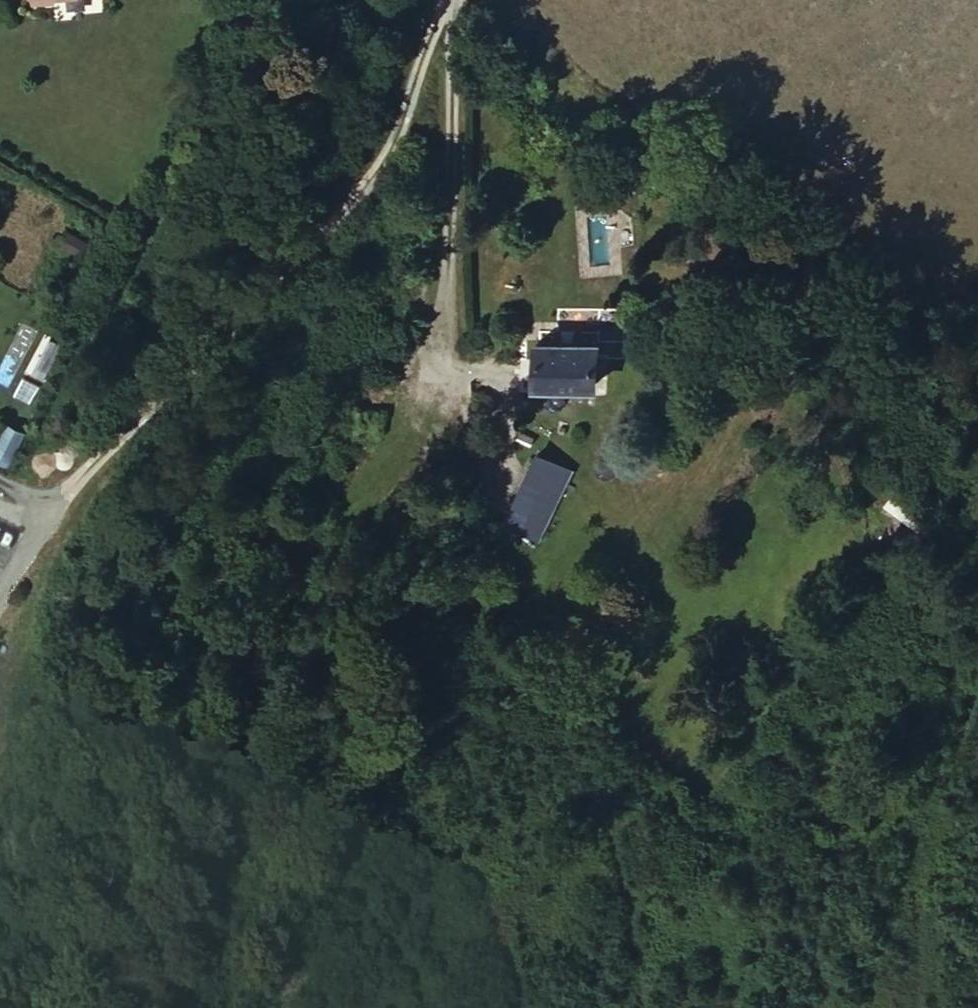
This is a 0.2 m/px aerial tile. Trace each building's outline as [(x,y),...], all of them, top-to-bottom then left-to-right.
[(599,336),(539,335),(536,376),(598,375),(599,336)] [(8,464),(28,429),(7,418),(0,431),(0,459),(8,464)] [(538,442),(529,460),(560,476),(570,457),(538,442)] [(560,476),(529,460),(505,510),(535,527),(560,476)] [(888,493),(924,521),(936,504),(901,476),(888,493)]
